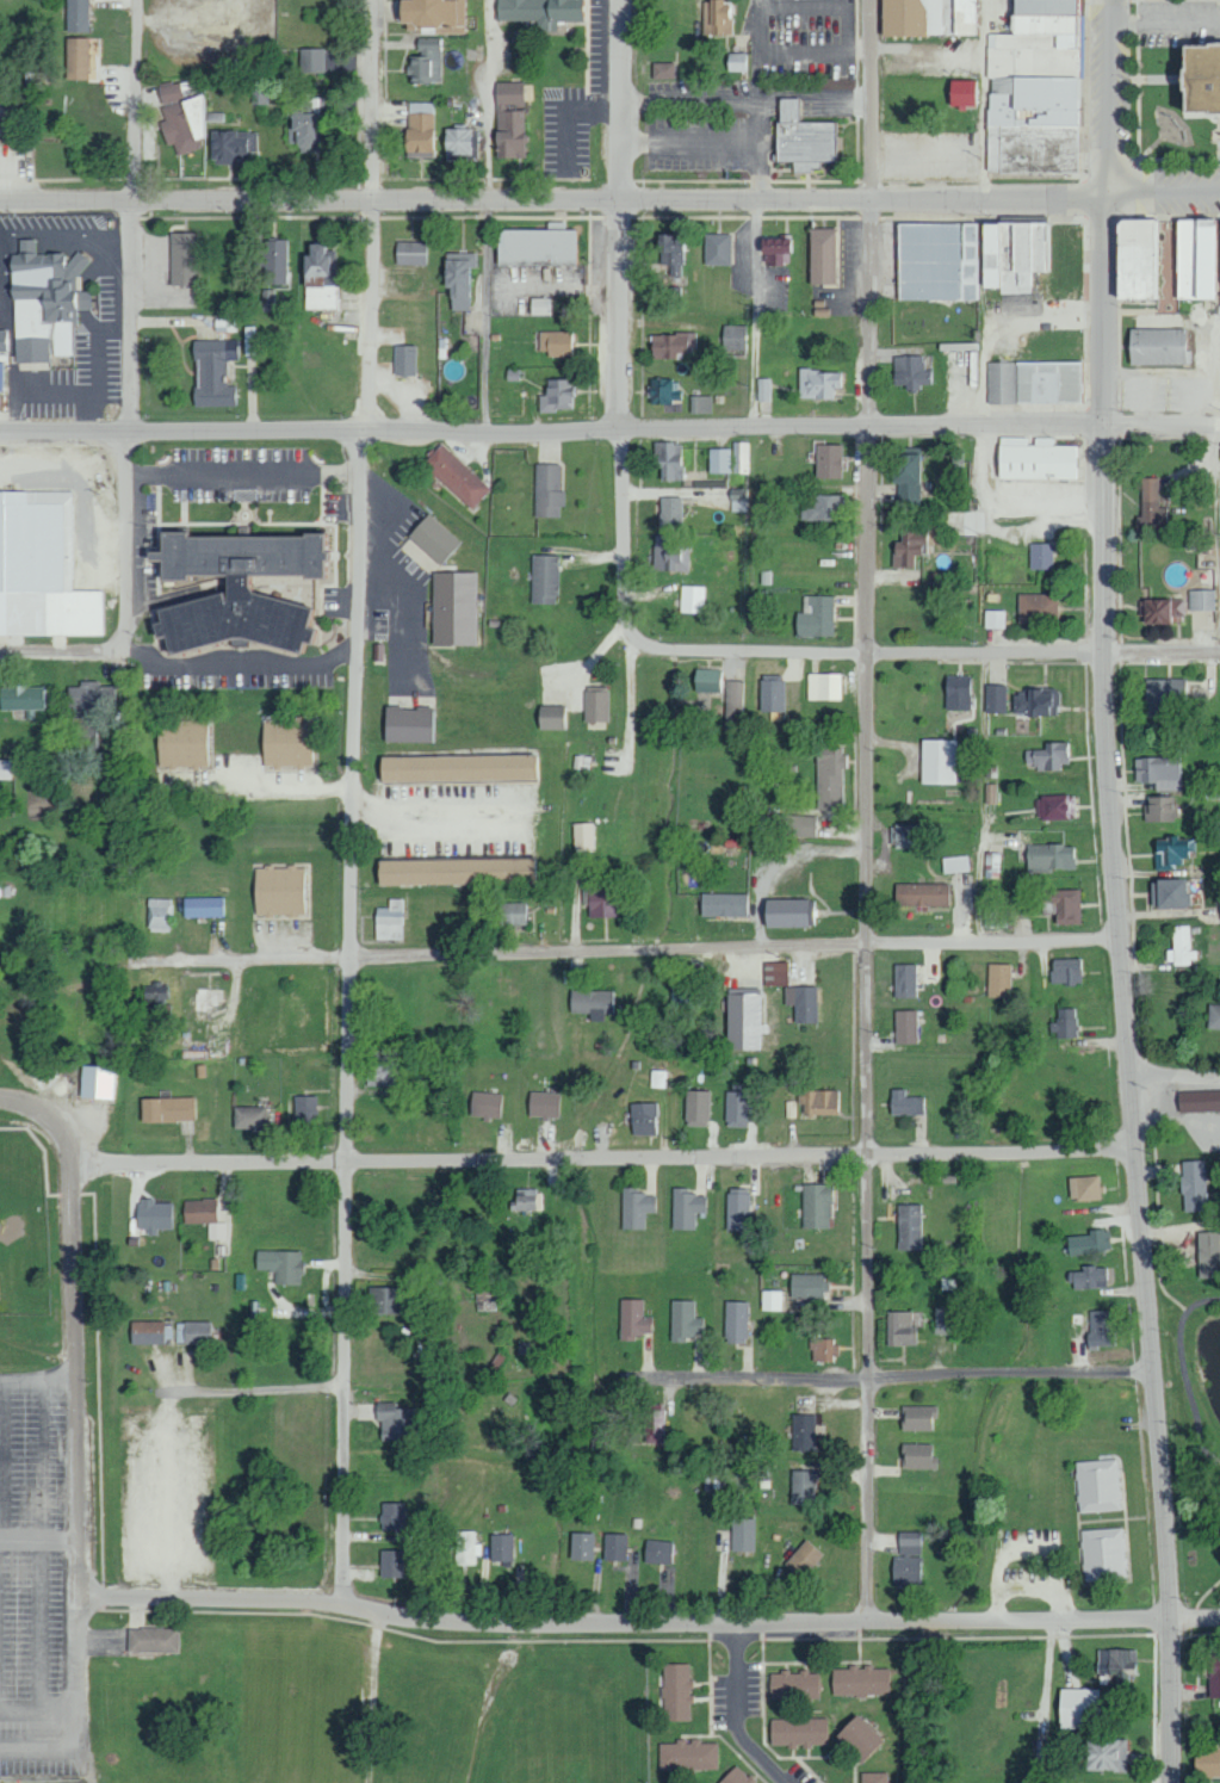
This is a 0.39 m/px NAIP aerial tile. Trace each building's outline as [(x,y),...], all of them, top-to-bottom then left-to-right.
[(66,32),(88,32),(89,0),(67,0),(66,32)] [(396,26),(431,25),(431,34),(464,34),(463,0),(395,0),(396,26)] [(732,34),(731,0),(701,1),(703,35),(732,34)] [(973,0),(880,0),(879,35),(972,36),(973,0)] [(1077,125),(1073,125),(1076,0),(1010,0),(1009,34),(987,34),(986,78),(988,78),(986,173),(1076,174),(1077,125)] [(66,79),(89,79),(89,68),(97,68),(98,38),(67,37),(66,79)] [(439,38),(417,38),(418,56),(408,56),(408,83),(441,82),(439,38)] [(1187,45),(1219,45),(1219,111),(1187,111),(1187,45)] [(326,48),(300,48),(300,73),(326,72),(326,48)] [(726,71),(748,71),(749,53),(726,53),(726,71)] [(674,78),(673,62),(651,63),(652,79),(674,78)] [(977,81),(948,80),(947,106),(957,106),(957,108),(977,108),(977,81)] [(523,81),(495,82),(496,132),(494,132),(494,158),(524,158),(523,81)] [(157,87),(164,120),(160,121),(165,146),(174,144),(177,154),(196,150),(194,140),(211,136),(202,94),(182,98),(178,83),(157,87)] [(269,83),(253,83),(252,103),(268,104),(269,83)] [(291,114),(292,153),(321,152),(320,94),(306,95),(306,103),(311,103),(311,113),(291,114)] [(833,123),(798,122),(798,99),(776,99),(776,161),(792,162),(792,171),(818,171),(818,161),(833,161),(833,123)] [(406,152),(433,152),(434,102),(407,102),(406,152)] [(443,159),(476,160),(477,128),(444,127),(443,159)] [(256,151),(256,132),(209,134),(209,163),(247,163),(247,152),(256,151)] [(1111,221),(1112,301),(1159,300),(1158,220),(1111,221)] [(1175,300),(1214,299),(1213,220),(1174,220),(1175,300)] [(546,229),(494,230),(495,265),(577,265),(576,230),(564,230),(564,222),(546,222),(546,229)] [(896,301),(979,299),(979,288),(999,288),(999,294),(1031,293),(1031,272),(1051,272),(1050,223),(895,224),(896,301)] [(834,285),(835,229),(809,228),(808,284),(834,285)] [(169,233),(170,285),(199,285),(198,233),(169,233)] [(660,233),(659,264),(669,265),(669,275),(683,276),(684,234),(660,233)] [(703,265),(729,265),(730,234),(703,234),(703,265)] [(760,253),(773,254),(772,264),(788,265),(789,235),(761,234),(760,253)] [(17,364),(50,361),(50,356),(77,354),(73,309),(91,308),(90,291),(83,292),(81,256),(66,257),(66,253),(35,255),(34,239),(18,240),(19,255),(8,255),(17,364)] [(264,284),(290,284),(290,240),(265,240),(264,284)] [(395,265),(425,265),(425,242),(396,242),(395,265)] [(304,309),(338,309),(337,285),(330,285),(329,255),(322,255),(321,244),(307,244),(307,255),(303,255),(304,309)] [(442,253),(443,288),(448,288),(449,310),(468,310),(468,268),(474,268),(474,253),(442,253)] [(529,314),(551,315),(551,298),(530,298),(529,314)] [(245,355),(258,355),(257,326),(244,327),(245,355)] [(721,350),(743,351),(743,326),(722,326),(721,350)] [(1183,365),(1183,329),(1127,329),(1127,365),(1183,365)] [(571,355),(571,332),(539,331),(538,355),(571,355)] [(650,359),(676,358),(676,353),(697,353),(696,332),(649,333),(650,359)] [(194,340),(194,407),(234,407),(234,384),(220,384),(220,375),(226,375),(226,360),(238,360),(237,340),(194,340)] [(414,377),(416,346),(394,346),(392,376),(414,377)] [(922,356),(892,357),(892,386),(902,386),(902,391),(918,391),(918,385),(928,384),(928,370),(923,371),(922,356)] [(987,405),(1079,402),(1078,361),(986,363),(987,405)] [(798,400),(832,399),(832,388),(843,388),(843,371),(798,372),(798,400)] [(770,378),(757,379),(757,402),(771,401),(770,378)] [(541,411),(575,411),(574,379),(554,380),(555,388),(540,388),(541,411)] [(675,379),(649,380),(649,398),(656,398),(656,403),(676,403),(675,379)] [(713,414),(712,396),(690,396),(691,414),(713,414)] [(996,478),(1075,480),(1076,446),(1053,446),(1053,438),(1030,437),(1030,438),(997,437),(996,478)] [(750,442),(733,442),(733,472),(750,473),(750,442)] [(470,510),(489,489),(441,443),(422,464),(470,510)] [(682,443),(652,443),(652,468),(663,468),(662,480),(681,481),(682,443)] [(814,446),(815,478),(841,478),(840,445),(814,446)] [(709,449),(708,473),(730,473),(731,449),(709,449)] [(920,506),(921,456),(890,455),(890,484),(897,484),(897,506),(920,506)] [(535,517),(561,518),(562,465),(536,464),(535,517)] [(1141,517),(1135,517),(1136,534),(1158,534),(1158,524),(1167,523),(1166,508),(1159,508),(1158,478),(1140,478),(1141,517)] [(103,636),(103,627),(106,627),(106,591),(72,591),(72,492),(0,492),(0,636),(103,636)] [(841,521),(842,496),(807,495),(806,511),(800,511),(800,520),(841,521)] [(681,529),(681,497),(659,497),(659,528),(681,529)] [(460,544),(428,513),(407,535),(439,566),(460,544)] [(892,569),(913,569),(913,556),(926,556),(925,531),(900,531),(900,541),(892,541),(892,569)] [(326,538),(182,537),(182,533),(155,533),(155,553),(142,553),(142,562),(155,562),(155,578),(220,578),(220,603),(153,603),(153,625),(149,625),(149,640),(161,640),(161,647),(306,647),(306,644),(317,644),(317,629),(315,629),(315,603),(251,603),(251,577),(319,577),(319,558),(326,558),(326,538)] [(1029,570),(1052,569),(1052,544),(1029,544),(1029,570)] [(652,571),(688,572),(688,546),(653,545),(652,571)] [(558,556),(532,555),(531,604),(557,605),(558,556)] [(431,645),(476,646),(477,573),(432,573),(431,645)] [(705,614),(705,587),(680,586),(679,613),(705,614)] [(1215,590),(1189,591),(1189,611),(1215,610),(1215,590)] [(1057,594),(1018,594),(1018,623),(1057,623),(1057,594)] [(795,637),(832,637),(833,597),(803,596),(802,614),(795,613),(795,637)] [(1169,625),(1169,616),(1184,616),(1184,600),(1142,599),(1142,624),(1169,625)] [(1005,611),(984,610),(984,628),(1005,629),(1005,611)] [(723,670),(693,669),(692,692),(722,692),(723,670)] [(807,700),(841,700),(841,674),(808,674),(807,700)] [(969,711),(970,676),(946,676),(945,711),(969,711)] [(1145,679),(1144,719),(1172,719),(1172,712),(1183,712),(1184,680),(1145,679)] [(784,680),(759,680),(759,712),(784,712),(784,680)] [(726,728),(743,727),(742,681),(725,681),(726,728)] [(67,684),(68,709),(75,709),(76,750),(110,749),(109,686),(99,687),(99,683),(67,684)] [(986,713),(1006,713),(1007,685),(986,685),(986,713)] [(43,709),(43,686),(0,687),(0,710),(43,709)] [(583,722),(607,722),(608,688),(584,688),(583,722)] [(1013,690),(1013,716),(1057,716),(1058,690),(1013,690)] [(567,706),(537,706),(536,730),(567,730),(567,706)] [(383,742),(433,743),(433,708),(384,707),(383,742)] [(207,721),(159,719),(157,766),(205,768),(207,721)] [(311,767),(310,719),(261,719),(262,768),(311,767)] [(920,783),(957,784),(957,739),(921,739),(920,783)] [(1069,743),(1044,744),(1045,750),(1025,751),(1025,766),(1036,765),(1036,772),(1060,771),(1060,764),(1069,764),(1069,743)] [(843,748),(816,749),(817,809),(844,809),(843,748)] [(532,756),(378,758),(378,783),(533,781),(532,756)] [(1180,756),(1134,758),(1135,783),(1155,782),(1155,790),(1181,790),(1180,756)] [(11,779),(11,760),(0,760),(0,779),(11,779)] [(1038,796),(1039,819),(1073,818),(1073,794),(1038,796)] [(1171,796),(1143,796),(1144,821),(1172,821),(1171,796)] [(773,836),(815,837),(816,816),(773,815),(773,836)] [(572,823),(573,850),(594,849),(593,823),(572,823)] [(916,848),(917,825),(894,824),(893,847),(916,848)] [(1154,838),(1153,869),(1173,869),(1174,864),(1187,864),(1187,838),(1154,838)] [(1026,871),(1074,869),(1073,844),(1026,845),(1026,871)] [(1000,877),(1001,852),(990,852),(989,877),(1000,877)] [(943,872),(969,871),(968,855),(942,856),(943,872)] [(531,884),(531,859),(375,862),(376,886),(531,884)] [(301,916),(303,868),(255,866),(253,914),(301,916)] [(1153,909),(1185,908),(1184,878),(1153,879),(1153,909)] [(894,905),(947,906),(948,884),(895,882),(894,905)] [(588,884),(587,915),(615,916),(617,886),(588,884)] [(1080,923),(1079,889),(1047,890),(1047,901),(1042,901),(1042,913),(1054,913),(1054,924),(1080,923)] [(700,915),(745,916),(746,894),(700,893),(700,915)] [(183,898),(184,917),(222,917),(222,897),(183,898)] [(175,899),(149,898),(148,932),(174,932),(175,899)] [(401,939),(402,898),(388,898),(388,907),(375,907),(374,938),(401,939)] [(762,899),(762,927),(812,926),(811,899),(762,899)] [(497,903),(498,925),(528,924),(528,902),(497,903)] [(1190,925),(1171,926),(1171,949),(1165,949),(1165,964),(1198,963),(1198,950),(1191,950),(1190,925)] [(1049,959),(1050,984),(1080,983),(1079,958),(1049,959)] [(788,962),(764,962),(764,985),(788,985),(788,962)] [(1010,964),(987,963),(986,998),(1009,998),(1010,964)] [(916,964),(894,964),(894,998),(915,998),(916,964)] [(167,984),(146,983),(145,1019),(171,1019),(172,1004),(166,1004),(167,984)] [(672,1009),(692,1006),(689,985),(670,987),(672,1009)] [(816,986),(785,986),(785,1005),(794,1005),(794,1023),(816,1022),(816,986)] [(758,1049),(759,988),(727,988),(726,1049),(758,1049)] [(611,991),(570,989),(569,1012),(589,1013),(589,1021),(602,1021),(603,1010),(610,1011),(611,991)] [(1207,1030),(1219,1030),(1219,1005),(1208,1005),(1207,1030)] [(1054,1037),(1075,1038),(1076,1009),(1055,1008),(1054,1037)] [(916,1010),(894,1011),(895,1043),(917,1043),(916,1010)] [(394,1055),(369,1056),(370,1087),(395,1086),(394,1055)] [(115,1066),(80,1065),(79,1098),(114,1099),(115,1066)] [(667,1088),(668,1071),(651,1070),(651,1087),(667,1088)] [(904,1089),(889,1089),(890,1115),(922,1114),(921,1096),(904,1097),(904,1089)] [(709,1090),(686,1090),(685,1126),(709,1126),(709,1090)] [(836,1115),(836,1090),(808,1090),(807,1114),(836,1115)] [(1177,1111),(1219,1110),(1219,1090),(1177,1091),(1177,1111)] [(749,1127),(750,1091),(726,1091),(726,1126),(749,1127)] [(469,1116),(499,1117),(500,1092),(470,1092),(469,1116)] [(557,1117),(558,1092),(528,1092),(527,1116),(557,1117)] [(315,1096),(293,1096),(294,1121),(316,1121),(315,1096)] [(195,1097),(140,1098),(140,1121),(195,1120),(195,1097)] [(630,1103),(631,1135),(655,1134),(654,1102),(630,1103)] [(233,1128),(265,1129),(265,1107),(233,1107),(233,1128)] [(1181,1212),(1205,1211),(1205,1160),(1180,1161),(1181,1212)] [(1099,1199),(1098,1176),(1068,1177),(1069,1201),(1099,1199)] [(830,1229),(830,1184),(803,1184),(802,1228),(830,1229)] [(535,1188),(513,1189),(513,1211),(536,1210),(535,1188)] [(622,1229),(644,1229),(644,1212),(654,1212),(654,1195),(638,1195),(638,1188),(621,1188),(622,1229)] [(694,1230),(695,1212),(704,1212),(705,1195),(689,1195),(689,1188),(673,1188),(672,1229),(694,1230)] [(726,1230),(749,1231),(749,1189),(727,1188),(726,1230)] [(227,1239),(226,1222),(215,1222),(215,1199),(183,1199),(183,1222),(208,1222),(209,1239),(227,1239)] [(135,1201),(136,1228),(149,1227),(149,1234),(158,1234),(158,1229),(175,1228),(174,1201),(135,1201)] [(920,1205),(897,1205),(898,1250),(921,1250),(920,1205)] [(1108,1229),(1088,1230),(1088,1235),(1066,1237),(1067,1255),(1109,1253),(1108,1229)] [(1218,1232),(1196,1232),(1197,1277),(1219,1277),(1218,1232)] [(275,1284),(300,1285),(301,1251),(255,1250),(255,1270),(275,1271),(275,1284)] [(1071,1268),(1072,1289),(1105,1288),(1104,1267),(1071,1268)] [(475,1297),(496,1297),(497,1272),(475,1271),(475,1297)] [(790,1298),(822,1298),(823,1274),(790,1274),(790,1298)] [(404,1315),(405,1289),(368,1287),(367,1314),(404,1315)] [(761,1310),(784,1310),(784,1291),(761,1290),(761,1310)] [(642,1299),(619,1299),(619,1340),(635,1340),(635,1333),(651,1333),(651,1316),(642,1316),(642,1299)] [(694,1301),(672,1300),(671,1341),(686,1342),(687,1333),(705,1334),(706,1318),(693,1317),(694,1301)] [(747,1301),(725,1301),(725,1343),(747,1343),(747,1301)] [(934,1334),(958,1335),(958,1308),(934,1307),(934,1334)] [(1108,1310),(1086,1310),(1087,1347),(1109,1346),(1108,1310)] [(888,1346),(918,1345),(918,1311),(887,1312),(888,1346)] [(170,1343),(170,1322),(130,1322),(129,1343),(170,1343)] [(176,1322),(176,1343),(209,1344),(209,1322),(176,1322)] [(811,1361),(835,1362),(835,1339),(811,1338),(811,1361)] [(417,1439),(418,1408),(394,1408),(394,1402),(375,1402),(374,1420),(380,1420),(380,1438),(417,1439)] [(934,1406),(900,1406),(900,1431),(934,1431),(934,1406)] [(663,1442),(662,1410),(643,1410),(644,1443),(663,1442)] [(813,1452),(814,1414),(791,1414),(790,1452),(813,1452)] [(900,1468),(934,1469),(934,1444),(901,1444),(900,1468)] [(1077,1512),(1120,1509),(1117,1458),(1075,1460),(1077,1512)] [(814,1472),(791,1471),(790,1504),(813,1504),(814,1472)] [(403,1532),(404,1503),(381,1502),(380,1531),(403,1532)] [(753,1550),(754,1518),(732,1518),(731,1550),(753,1550)] [(1082,1581),(1125,1579),(1123,1527),(1080,1529),(1082,1581)] [(454,1565),(480,1565),(480,1543),(477,1543),(477,1531),(454,1531),(454,1565)] [(919,1554),(920,1531),(898,1531),(898,1554),(919,1554)] [(593,1533),(571,1533),(570,1560),(592,1560),(593,1533)] [(627,1534),(605,1533),(604,1561),(626,1561),(627,1534)] [(491,1562),(513,1561),(512,1534),(490,1535),(491,1562)] [(782,1563),(799,1579),(822,1554),(806,1538),(782,1563)] [(644,1563),(670,1564),(671,1541),(645,1540),(644,1563)] [(402,1550),(380,1550),(380,1578),(403,1577),(402,1550)] [(919,1556),(892,1555),(891,1583),(919,1583),(919,1556)] [(177,1628),(127,1628),(127,1652),(177,1653),(177,1628)] [(1119,1687),(1129,1687),(1130,1674),(1135,1674),(1136,1649),(1097,1648),(1096,1673),(1119,1673),(1119,1687)] [(1219,1696),(1219,1652),(1207,1652),(1208,1697),(1219,1696)] [(691,1663),(662,1663),(663,1720),(692,1720),(691,1663)] [(832,1696),(888,1694),(887,1666),(831,1668),(832,1696)] [(769,1671),(769,1698),(817,1699),(817,1672),(769,1671)] [(1100,1727),(1101,1688),(1057,1688),(1056,1726),(1100,1727)] [(833,1735),(860,1761),(881,1738),(854,1713),(833,1735)] [(769,1719),(770,1746),(826,1744),(826,1717),(769,1719)] [(1125,1771),(1126,1739),(1084,1738),(1083,1769),(1125,1771)] [(659,1769),(717,1770),(718,1742),(660,1741),(659,1769)] [(1192,1777),(1219,1776),(1219,1745),(1191,1746),(1192,1777)] [(738,1763),(717,1782),(718,1782),(756,1782),(738,1763)] [(859,1772),(859,1782),(887,1782),(887,1772),(859,1772)]
